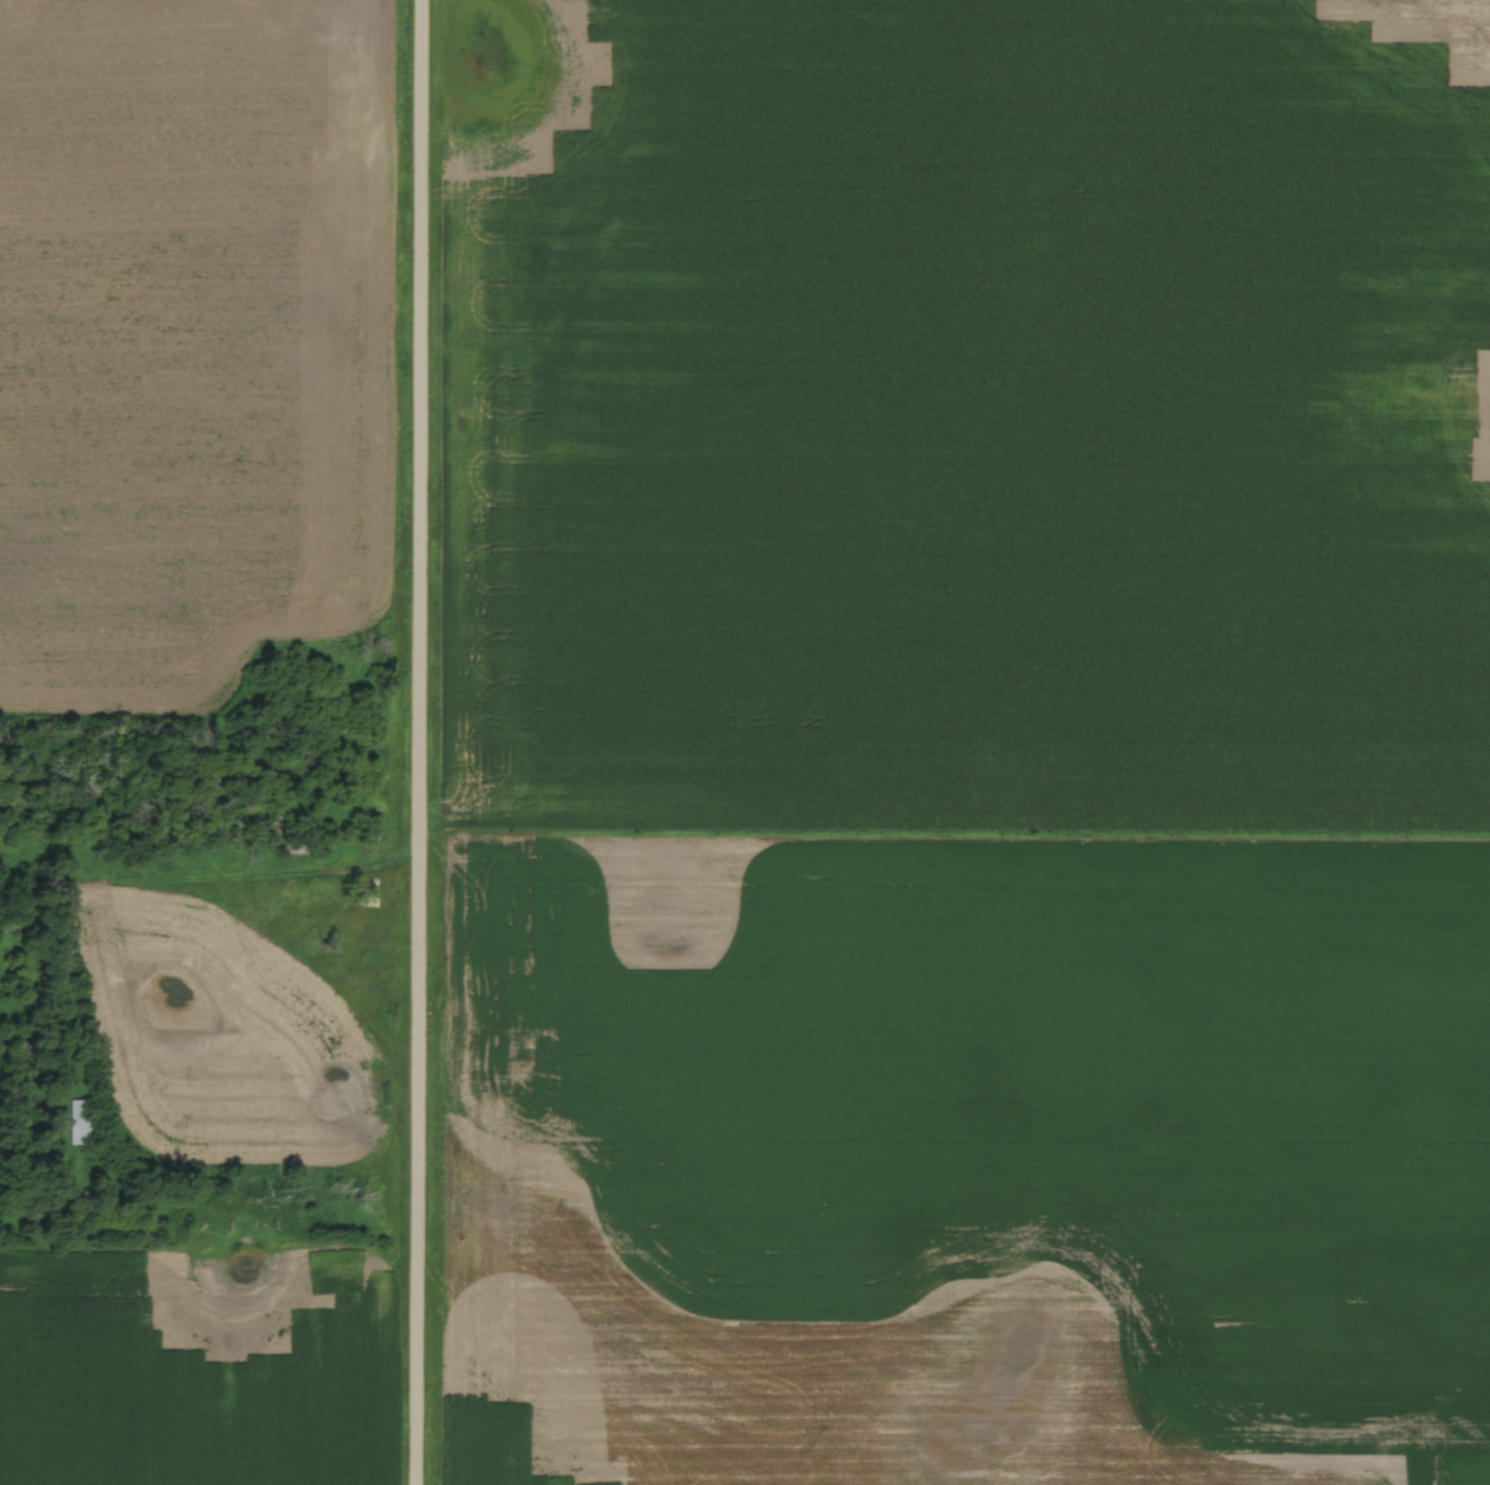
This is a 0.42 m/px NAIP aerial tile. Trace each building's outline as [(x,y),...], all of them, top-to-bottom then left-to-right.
[(70,1144),(87,1144),(87,1098),(70,1098),(70,1144)]
